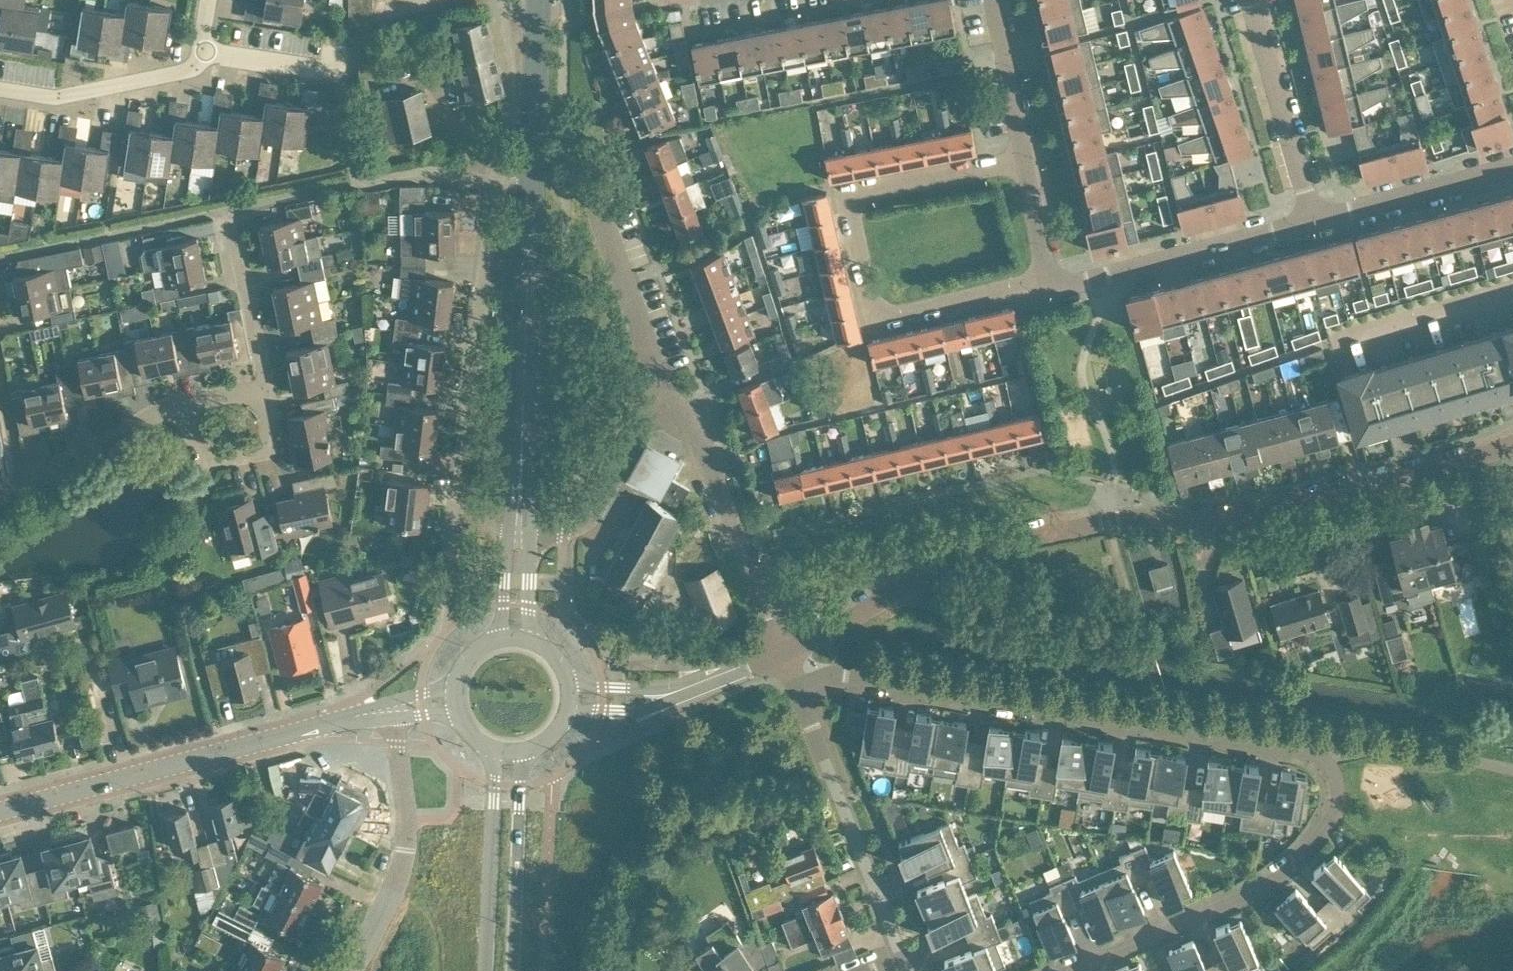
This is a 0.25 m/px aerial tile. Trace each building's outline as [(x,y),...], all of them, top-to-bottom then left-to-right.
[(304,0),(267,0),(265,11),(256,9),(255,19),(264,21),(265,16),(301,21),(304,0)] [(633,5),(632,1),(631,1),(631,0),(593,0),(594,6),(593,6),(596,21),(597,24),(599,23),(599,27),(634,19),(633,16),(635,15),(634,12),(633,5)] [(926,0),(919,0),(905,3),(912,40),(934,36),(926,0)] [(951,5),(954,4),(953,0),(926,0),(934,36),(956,31),(951,5)] [(1082,8),(1080,0),(1032,0),(1037,19),(1082,8)] [(1164,8),(1198,0),(1162,0),(1164,8)] [(1301,13),(1336,4),(1335,0),(1298,0),(1301,13)] [(1368,7),(1366,0),(1351,0),(1336,4),(1301,13),(1309,42),(1343,34),(1343,33),(1341,22),(1368,7)] [(1386,8),(1396,5),(1394,0),(1384,0),(1386,8)] [(1468,0),(1419,0),(1425,20),(1437,16),(1470,5),(1468,0)] [(1,11),(0,20),(0,24),(37,30),(40,7),(24,5),(0,1),(0,11),(1,11)] [(144,42),(149,5),(127,2),(125,13),(126,14),(120,50),(129,51),(131,40),(144,42)] [(912,40),(905,3),(884,7),(891,44),(912,40)] [(172,9),(149,5),(144,42),(161,45),(159,54),(169,55),(171,46),(166,45),(172,9)] [(1400,18),(1396,5),(1386,8),(1391,22),(1400,18)] [(1477,26),(1470,5),(1437,16),(1444,37),(1477,26)] [(99,47),(105,10),(82,7),(77,43),(72,42),(71,52),(81,53),(82,44),(99,47)] [(891,44),(884,7),(863,11),(870,48),(891,44)] [(1211,37),(1201,7),(1139,28),(1142,39),(1173,37),(1177,47),(1177,48),(1211,37)] [(1088,31),(1082,8),(1037,19),(1042,42),(1088,31)] [(1125,22),(1121,8),(1111,11),(1115,24),(1125,22)] [(126,14),(125,13),(105,10),(99,47),(116,50),(114,59),(127,61),(129,51),(120,50),(126,14)] [(870,48),(863,11),(841,15),(849,52),(870,48)] [(641,38),(636,26),(638,25),(636,20),(635,15),(633,16),(634,19),(599,27),(599,23),(597,24),(599,32),(600,31),(608,51),(641,38)] [(849,52),(841,15),(820,19),(828,56),(849,52)] [(504,92),(487,18),(452,26),(461,62),(452,64),(461,102),(504,92)] [(685,35),(682,19),(669,21),(672,37),(685,35)] [(828,56),(820,19),(799,24),(806,61),(828,56)] [(37,30),(0,24),(0,47),(33,52),(37,30)] [(806,61),(799,24),(778,28),(785,65),(806,61)] [(1348,51),(1375,36),(1372,26),(1343,33),(1343,34),(1309,42),(1316,71),(1351,63),(1350,62),(1348,51)] [(1484,48),(1477,26),(1444,37),(1432,40),(1440,63),(1484,48)] [(785,65),(778,28),(757,32),(764,69),(785,65)] [(1126,29),(1116,32),(1120,46),(1130,43),(1126,29)] [(764,69),(757,32),(735,36),(743,73),(764,69)] [(743,73),(735,36),(714,40),(721,77),(743,73)] [(1221,65),(1211,37),(1177,48),(1177,47),(1149,57),(1152,67),(1183,65),(1187,76),(1187,77),(1221,65)] [(1403,51),(1398,37),(1389,41),(1393,54),(1403,51)] [(650,58),(641,38),(608,51),(616,71),(650,58)] [(1095,62),(1090,38),(1044,50),(1050,73),(1095,62)] [(688,50),(686,40),(686,39),(673,41),(676,53),(688,50)] [(721,77),(714,40),(692,45),(699,82),(721,77)] [(1491,70),(1484,48),(1440,63),(1447,84),(1491,70)] [(690,60),(688,50),(676,53),(678,63),(690,60)] [(1407,64),(1403,51),(1393,54),(1397,67),(1407,64)] [(1355,80),(1382,65),(1380,55),(1350,62),(1351,63),(1316,71),(1323,100),(1358,92),(1358,91),(1355,80)] [(963,69),(961,56),(938,61),(941,73),(963,69)] [(658,78),(650,58),(616,71),(624,91),(658,78)] [(1137,75),(1134,61),(1124,64),(1128,77),(1137,75)] [(931,75),(928,62),(917,64),(919,77),(931,75)] [(1101,84),(1095,62),(1050,73),(1055,95),(1101,84)] [(919,77),(917,64),(907,66),(909,79),(919,77)] [(1231,93),(1221,65),(1187,77),(1187,76),(1158,86),(1162,96),(1193,93),(1196,104),(1197,105),(1231,93)] [(888,83),(886,70),(875,73),(877,85),(888,83)] [(1499,91),(1491,70),(1447,84),(1454,106),(1465,102),(1499,91)] [(877,85),(875,73),(864,74),(867,87),(877,85)] [(1141,88),(1137,75),(1128,77),(1131,91),(1141,88)] [(667,98),(658,78),(624,91),(632,111),(667,98)] [(1425,92),(1420,78),(1410,81),(1415,95),(1425,92)] [(846,91),(843,79),(832,81),(835,94),(846,91)] [(696,92),(694,81),(682,83),(684,94),(696,92)] [(835,94),(832,81),(822,83),(824,96),(835,94)] [(1060,117),(1106,105),(1101,84),(1055,95),(1060,117)] [(1362,108),(1389,94),(1387,84),(1358,91),(1358,92),(1323,100),(1330,131),(1351,125),(1365,121),(1362,108)] [(803,100),(801,87),(789,89),(792,102),(803,100)] [(421,89),(375,100),(385,143),(431,132),(421,89)] [(792,102),(789,89),(779,91),(782,104),(792,102)] [(283,141),(288,103),(271,101),(272,92),(260,90),(258,99),(267,100),(261,138),(262,138),(283,141)] [(1506,113),(1499,91),(1465,102),(1472,123),(1506,113)] [(699,102),(696,92),(684,94),(686,105),(699,102)] [(1429,105),(1425,92),(1415,95),(1422,117),(1432,114),(1429,105)] [(1241,122),(1231,93),(1197,105),(1196,104),(1168,114),(1172,124),(1203,122),(1206,133),(1207,133),(1241,122)] [(761,108),(758,95),(747,97),(750,110),(761,108)] [(305,106),(288,103),(283,141),(305,144),(311,108),(315,108),(317,99),(306,97),(305,106)] [(750,110),(747,97),(737,99),(739,112),(750,110)] [(675,118),(667,98),(632,111),(640,132),(675,118)] [(261,138),(267,100),(258,99),(256,115),(243,113),(237,150),(260,154),(262,138),(261,138)] [(237,150),(243,113),(226,111),(227,102),(214,100),(213,109),(222,110),(216,147),(237,150)] [(717,116),(715,104),(704,106),(707,118),(717,116)] [(1156,117),(1153,104),(1143,106),(1146,120),(1156,117)] [(1112,129),(1106,105),(1060,117),(1066,139),(1100,132),(1112,129)] [(975,152),(971,128),(952,132),(947,108),(942,109),(951,156),(975,152)] [(192,159),(198,123),(181,120),(182,111),(169,109),(167,118),(176,120),(171,156),(172,156),(192,159)] [(216,147),(222,110),(213,109),(210,124),(198,123),(192,159),(214,163),(216,147)] [(951,156),(942,109),(937,110),(942,135),(922,138),(926,161),(951,156)] [(1426,164),(1419,137),(1412,111),(1395,114),(1400,124),(1401,141),(1389,145),(1396,172),(1426,164)] [(1506,113),(1472,123),(1461,127),(1469,150),(1480,146),(1501,139),(1502,142),(1509,140),(1508,137),(1512,135),(1506,113)] [(926,161),(922,138),(904,142),(899,117),(893,118),(903,166),(926,161)] [(1159,131),(1156,117),(1146,120),(1150,133),(1159,131)] [(171,156),(176,120),(167,118),(165,134),(152,132),(147,169),(146,178),(168,181),(169,172),(172,156),(171,156)] [(903,166),(893,118),(889,119),(893,144),(874,148),(878,170),(903,166)] [(147,169),(152,132),(135,130),(137,121),(127,119),(126,128),(130,129),(125,165),(147,169)] [(1396,172),(1389,145),(1378,148),(1369,132),(1368,121),(1365,121),(1351,125),(1366,180),(1396,172)] [(1251,151),(1241,122),(1207,133),(1206,133),(1178,142),(1181,153),(1212,150),(1216,162),(1230,158),(1251,151)] [(1439,135),(1435,122),(1425,125),(1429,138),(1439,135)] [(878,170),(874,148),(856,151),(851,127),(846,128),(855,175),(878,170)] [(855,175),(846,128),(841,129),(846,152),(825,156),(829,180),(855,175)] [(1105,153),(1100,132),(1066,139),(1071,161),(1105,153)] [(82,183),(88,146),(71,144),(72,135),(59,133),(58,142),(67,143),(61,180),(62,180),(61,188),(81,191),(82,183)] [(720,145),(716,134),(706,137),(711,149),(720,145)] [(1443,148),(1439,135),(1429,138),(1434,151),(1443,148)] [(23,138),(15,137),(13,151),(0,149),(0,152),(0,199),(14,201),(16,190),(23,138)] [(38,193),(43,156),(30,154),(32,139),(23,138),(16,190),(38,193)] [(678,161),(669,138),(647,147),(655,170),(678,161)] [(110,150),(115,150),(117,141),(106,140),(105,149),(88,146),(82,183),(105,187),(110,150)] [(61,180),(67,143),(58,142),(56,158),(43,156),(38,193),(59,196),(61,188),(62,180),(61,180)] [(725,157),(720,145),(711,149),(700,153),(705,165),(725,157)] [(1117,150),(1105,153),(1071,161),(1077,184),(1122,172),(1117,150)] [(1156,150),(1155,150),(1146,152),(1149,166),(1159,163),(1156,150)] [(1230,158),(1216,162),(1213,163),(1219,172),(1219,190),(1207,193),(1214,220),(1244,212),(1237,185),(1230,158)] [(695,181),(691,171),(682,174),(678,161),(655,170),(664,193),(695,181)] [(1162,177),(1159,163),(1149,166),(1153,179),(1162,177)] [(180,179),(196,180),(197,164),(180,164),(180,179)] [(1214,220),(1207,193),(1195,196),(1187,181),(1186,171),(1170,175),(1184,229),(1214,220)] [(1128,195),(1122,172),(1077,184),(1082,206),(1128,195)] [(733,179),(724,182),(729,194),(737,191),(733,179)] [(704,204),(695,181),(664,193),(673,216),(695,207),(695,208),(704,204)] [(454,232),(454,211),(425,211),(424,185),(401,185),(402,233),(454,232)] [(745,211),(737,191),(729,194),(722,197),(727,209),(728,208),(731,216),(745,211)] [(832,218),(826,192),(804,197),(810,223),(832,218)] [(1170,208),(1167,194),(1157,196),(1160,210),(1170,208)] [(1512,194),(1491,200),(1500,234),(1512,230),(1512,195),(1512,194)] [(1133,217),(1128,195),(1082,206),(1087,228),(1133,217)] [(1500,234),(1491,200),(1468,206),(1477,240),(1500,234)] [(310,203),(286,209),(289,220),(260,226),(264,246),(306,238),(301,217),(313,214),(310,203)] [(1477,240),(1468,206),(1446,212),(1455,246),(1477,240)] [(705,231),(695,208),(695,207),(673,216),(682,240),(705,231)] [(1173,221),(1170,208),(1160,210),(1163,224),(1173,221)] [(1455,246),(1446,212),(1424,218),(1433,252),(1455,246)] [(1139,240),(1133,217),(1087,228),(1093,251),(1098,250),(1099,252),(1106,251),(1105,248),(1127,243),(1139,240)] [(838,242),(832,218),(810,223),(813,235),(806,236),(808,249),(816,247),(838,242)] [(1433,252),(1424,218),(1402,224),(1411,258),(1433,252)] [(768,233),(764,220),(754,223),(758,235),(768,233)] [(11,221),(8,237),(8,242),(29,237),(31,224),(11,221)] [(1411,258),(1402,224),(1379,230),(1388,264),(1411,258)] [(1388,264),(1379,230),(1357,236),(1366,269),(1388,264)] [(455,253),(454,232),(402,233),(402,264),(402,265),(425,267),(425,253),(455,253)] [(146,247),(142,254),(145,271),(161,267),(202,259),(197,238),(183,241),(181,234),(168,236),(167,233),(144,238),(146,247)] [(772,244),(768,233),(758,235),(762,247),(763,247),(772,244)] [(761,260),(752,234),(745,236),(753,263),(761,260)] [(319,235),(306,238),(264,246),(269,267),(297,261),(300,272),(324,266),(335,264),(333,252),(323,255),(319,235)] [(1360,271),(1351,237),(1328,243),(1337,277),(1360,271)] [(109,277),(126,274),(119,239),(102,242),(109,277)] [(844,266),(838,242),(816,247),(808,249),(813,271),(812,272),(812,273),(844,266)] [(101,243),(85,246),(88,261),(105,258),(101,243)] [(1337,277),(1328,243),(1306,249),(1315,283),(1337,277)] [(84,262),(81,247),(19,259),(22,275),(14,277),(18,298),(60,289),(59,287),(70,285),(71,285),(67,266),(84,262)] [(1315,283),(1306,249),(1284,255),(1293,289),(1315,283)] [(724,251),(691,263),(699,284),(732,272),(724,251)] [(1293,289),(1284,255),(1262,261),(1271,295),(1293,289)] [(206,279),(202,259),(161,267),(165,287),(155,289),(157,301),(180,297),(178,285),(206,279)] [(765,272),(761,260),(753,263),(757,274),(765,272)] [(1271,295),(1262,261),(1239,267),(1248,301),(1271,295)] [(1509,271),(1506,261),(1493,265),(1496,275),(1509,271)] [(451,303),(454,281),(426,278),(425,267),(402,265),(400,298),(411,299),(451,303)] [(1475,265),(1461,269),(1464,278),(1477,275),(1475,265)] [(326,277),(324,266),(300,272),(302,282),(273,288),(278,310),(319,301),(315,279),(326,277)] [(849,290),(844,266),(812,273),(817,295),(827,293),(827,295),(849,290)] [(783,279),(779,267),(771,270),(770,270),(774,282),(783,279)] [(1248,301),(1239,267),(1217,273),(1226,307),(1248,301)] [(1464,278),(1461,269),(1448,273),(1450,282),(1464,278)] [(739,292),(732,272),(699,284),(707,305),(739,292)] [(1226,307),(1217,273),(1195,279),(1204,313),(1226,307)] [(1431,277),(1417,281),(1420,291),(1434,287),(1431,277)] [(787,291),(783,279),(774,282),(778,294),(787,291)] [(1204,313),(1195,279),(1173,285),(1182,319),(1204,313)] [(1420,291),(1417,281),(1404,285),(1407,295),(1420,291)] [(1343,283),(1321,288),(1326,308),(1348,302),(1343,283)] [(59,287),(60,289),(18,298),(22,318),(51,312),(53,322),(77,317),(70,285),(59,287)] [(1182,319),(1173,285),(1150,291),(1159,325),(1163,337),(1185,331),(1182,319)] [(855,314),(849,290),(827,295),(833,319),(855,314)] [(767,304),(774,302),(771,291),(763,293),(767,304)] [(1159,325),(1150,291),(1128,297),(1130,302),(1127,303),(1129,310),(1131,309),(1137,331),(1159,325)] [(1386,291),(1373,295),(1376,304),(1389,300),(1386,291)] [(747,313),(739,292),(707,305),(715,325),(747,313)] [(1369,306),(1366,297),(1353,301),(1355,310),(1369,306)] [(449,323),(451,303),(411,299),(408,318),(397,316),(395,329),(419,332),(420,320),(449,323)] [(323,320),(319,301),(278,310),(282,330),(311,324),(313,334),(337,329),(335,318),(323,320)] [(778,313),(774,302),(767,304),(771,316),(778,313)] [(233,364),(252,361),(241,307),(228,310),(230,319),(212,323),(220,358),(231,356),(233,364)] [(1021,342),(1015,319),(1012,307),(989,312),(997,348),(1021,342)] [(997,348),(989,312),(965,318),(974,356),(969,357),(973,369),(982,367),(979,353),(985,352),(985,351),(997,348)] [(1323,316),(1326,325),(1339,321),(1337,312),(1323,316)] [(755,333),(747,313),(715,325),(722,345),(755,333)] [(799,325),(794,313),(786,316),(785,316),(789,328),(799,325)] [(861,337),(855,314),(833,319),(838,342),(861,337)] [(974,356),(965,318),(941,324),(946,348),(961,344),(963,352),(972,350),(974,356)] [(32,339),(60,333),(58,323),(30,329),(32,339)] [(220,358),(212,323),(183,329),(192,373),(205,370),(203,362),(220,358)] [(946,348),(941,324),(917,330),(923,353),(946,348)] [(803,337),(799,325),(789,328),(793,340),(794,340),(803,337)] [(192,373),(183,329),(154,335),(161,371),(173,368),(175,377),(180,376),(192,373)] [(339,340),(337,329),(313,334),(315,345),(287,351),(291,372),(333,364),(328,342),(339,340)] [(444,367),(446,345),(418,342),(419,332),(395,329),(394,339),(406,341),(403,362),(444,367)] [(1318,329),(1304,334),(1308,343),(1321,338),(1318,329)] [(923,353),(917,330),(893,335),(899,359),(923,353)] [(794,361),(782,331),(773,334),(781,354),(770,359),(774,369),(794,361)] [(1308,343),(1304,334),(1291,338),(1294,348),(1308,343)] [(1512,388),(1512,334),(1373,375),(1371,368),(1341,377),(1358,434),(1512,388)] [(161,371),(154,335),(124,342),(126,349),(127,349),(134,385),(146,383),(144,374),(161,371)] [(899,359),(893,335),(869,341),(875,364),(899,359)] [(24,358),(24,336),(10,337),(11,358),(24,358)] [(751,342),(725,352),(734,376),(760,366),(751,342)] [(1274,344),(1261,349),(1265,358),(1278,354),(1274,344)] [(1300,365),(1325,356),(1321,347),(1297,356),(1300,365)] [(127,349),(126,349),(96,355),(104,390),(116,388),(117,396),(136,392),(134,385),(127,349)] [(1265,358),(1261,349),(1248,354),(1251,363),(1265,358)] [(104,390),(96,355),(67,362),(67,364),(71,379),(72,379),(77,405),(89,402),(87,394),(104,390)] [(1302,371),(1300,365),(1297,356),(1287,360),(1292,375),(1302,371)] [(1028,369),(1026,358),(1017,360),(1019,371),(1019,372),(1028,369)] [(1231,360),(1218,364),(1221,374),(1235,369),(1231,360)] [(442,387),(444,367),(403,362),(401,381),(389,380),(388,393),(411,395),(413,383),(442,387)] [(71,379),(67,364),(56,366),(58,381),(41,385),(49,420),(61,418),(62,426),(81,422),(77,405),(72,379),(71,379)] [(337,383),(333,364),(291,372),(295,392),(324,386),(326,397),(333,396),(333,395),(350,391),(348,381),(337,383)] [(1221,374),(1218,364),(1205,369),(1208,378),(1221,374)] [(934,377),(931,365),(922,368),(925,380),(934,377)] [(1276,374),(1273,365),(1262,369),(1265,378),(1276,374)] [(985,379),(982,367),(973,369),(976,381),(985,379)] [(805,390),(796,368),(788,371),(797,394),(796,394),(796,395),(807,392),(806,390),(805,390)] [(1265,378),(1262,369),(1253,373),(1256,381),(1265,378)] [(1032,385),(1029,374),(1020,376),(1021,377),(1023,387),(1032,385)] [(1188,375),(1175,380),(1178,389),(1192,384),(1188,375)] [(782,399),(783,395),(781,389),(778,386),(774,376),(739,389),(748,413),(771,404),(770,403),(782,399)] [(937,390),(934,377),(925,380),(928,392),(937,390)] [(1242,386),(1239,377),(1226,382),(1229,391),(1242,386)] [(1162,384),(1165,394),(1178,389),(1175,380),(1162,384)] [(1229,391),(1226,382),(1218,385),(1221,394),(1229,391)] [(49,420),(41,385),(12,391),(21,435),(34,432),(32,424),(49,420)] [(893,401),(890,388),(881,390),(884,403),(893,401)] [(1207,398),(1204,389),(1192,394),(1195,403),(1207,398)] [(811,402),(807,392),(796,395),(801,406),(811,402)] [(436,431),(439,409),(410,405),(411,395),(388,393),(387,403),(398,404),(396,426),(436,431)] [(1195,403),(1192,394),(1183,397),(1186,406),(1195,403)] [(336,409),(333,396),(326,397),(301,403),(304,415),(290,418),(296,447),(292,448),(296,466),(331,458),(324,428),(330,426),(327,410),(336,409)] [(1348,431),(1338,398),(1329,401),(1328,399),(1310,404),(1324,456),(1330,454),(1327,443),(1339,440),(1338,434),(1348,431)] [(1020,442),(1014,419),(996,423),(990,399),(985,400),(991,424),(996,447),(1020,442)] [(771,404),(748,413),(757,436),(779,427),(787,424),(779,400),(770,403),(771,404)] [(991,424),(985,400),(980,401),(985,425),(968,429),(967,430),(972,453),(996,447),(991,424)] [(1171,411),(1168,402),(1158,406),(1161,415),(1171,411)] [(1324,456),(1310,404),(1292,409),(1302,449),(1314,446),(1317,458),(1324,456)] [(967,430),(968,429),(963,409),(952,412),(957,432),(948,434),(942,410),(937,411),(943,435),(949,459),(972,453),(967,430)] [(1302,449),(1292,409),(1274,414),(1288,466),(1294,464),(1291,452),(1302,449)] [(943,435),(937,411),(932,412),(938,436),(919,441),(925,464),(949,459),(943,435)] [(1044,436),(1039,413),(1014,419),(1020,442),(1044,436)] [(1288,466),(1274,414),(1257,419),(1267,459),(1278,456),(1281,467),(1288,466)] [(1267,459),(1257,419),(1238,424),(1252,475),(1259,473),(1256,462),(1267,459)] [(925,464),(919,441),(900,445),(894,422),(889,423),(895,446),(901,470),(925,464)] [(895,446),(889,423),(885,424),(891,447),(872,452),(871,452),(877,476),(901,470),(895,446)] [(1252,475),(1238,424),(1221,429),(1231,469),(1242,466),(1246,477),(1252,475)] [(434,450),(436,431),(396,426),(393,445),(382,444),(381,456),(404,459),(405,447),(434,450)] [(1231,469),(1221,429),(1203,433),(1216,485),(1223,483),(1220,472),(1231,469)] [(871,452),(852,457),(847,433),(842,434),(853,481),(877,476),(871,452)] [(1216,485),(1203,433),(1185,438),(1196,478),(1207,475),(1210,486),(1216,485)] [(645,434),(624,473),(658,492),(679,453),(645,434)] [(853,481),(842,434),(837,435),(841,452),(843,459),(824,463),(829,487),(853,481)] [(1196,478),(1185,438),(1167,443),(1181,495),(1188,493),(1185,481),(1196,478)] [(796,471),(793,458),(801,456),(799,444),(789,447),(791,456),(772,461),(775,476),(781,498),(806,492),(800,470),(796,471)] [(824,463),(804,468),(801,456),(793,458),(796,471),(800,470),(806,492),(829,487),(824,463)] [(286,535),(304,532),(303,529),(334,522),(327,487),(339,485),(336,472),(293,481),(296,497),(279,500),(286,535)] [(679,507),(690,488),(668,475),(657,495),(679,507)] [(384,480),(381,506),(388,507),(387,525),(423,530),(426,504),(428,505),(431,485),(384,480)] [(662,556),(682,518),(648,499),(627,537),(662,556)] [(251,501),(220,509),(230,549),(234,560),(250,556),(278,549),(271,522),(269,514),(255,518),(251,501)] [(1477,576),(1467,542),(1447,547),(1441,524),(1428,528),(1426,519),(1413,522),(1430,582),(1442,578),(1444,585),(1477,576)] [(1430,582),(1413,522),(1401,526),(1403,535),(1391,538),(1397,561),(1374,568),(1383,602),(1408,595),(1411,605),(1434,598),(1430,582)] [(653,572),(662,556),(627,537),(606,575),(640,593),(631,608),(640,613),(655,586),(643,579),(648,570),(653,572)] [(1175,588),(1168,563),(1149,568),(1157,593),(1175,588)] [(687,580),(707,630),(708,630),(737,618),(738,618),(717,568),(687,580)] [(255,575),(260,588),(276,581),(271,569),(255,575)] [(338,576),(321,580),(322,584),(309,588),(312,597),(325,594),(333,625),(355,620),(354,616),(391,606),(382,572),(339,583),(338,576)] [(309,588),(306,574),(293,577),(302,610),(314,607),(312,597),(309,588)] [(1258,628),(1243,579),(1213,588),(1224,627),(1210,631),(1218,658),(1234,653),(1229,637),(1258,628)] [(1327,623),(1324,612),(1318,590),(1271,603),(1280,636),(1327,623)] [(66,592),(48,597),(50,602),(34,606),(33,601),(15,606),(21,630),(0,636),(0,661),(68,642),(67,639),(65,640),(65,641),(62,642),(58,627),(75,623),(66,592)] [(1366,628),(1357,597),(1338,603),(1347,633),(1366,628)] [(1387,637),(1399,633),(1395,617),(1383,621),(1387,637)] [(306,619),(271,628),(282,671),(317,662),(306,619)] [(232,698),(260,691),(254,670),(269,666),(261,635),(235,642),(238,654),(206,663),(214,692),(230,688),(232,698)] [(1396,641),(1400,659),(1412,656),(1408,638),(1396,641)] [(187,693),(180,665),(175,646),(136,656),(135,653),(108,660),(117,695),(133,691),(137,706),(187,693)] [(51,708),(46,709),(38,676),(23,680),(28,700),(26,700),(29,713),(39,752),(61,746),(51,708)] [(29,713),(26,700),(9,705),(12,718),(20,716),(22,724),(10,727),(18,758),(39,752),(29,713)] [(894,709),(879,706),(879,709),(868,707),(864,732),(860,732),(857,746),(861,746),(861,751),(885,755),(882,771),(896,773),(900,744),(888,742),(894,709)] [(935,763),(942,719),(931,717),(931,714),(917,712),(912,746),(900,744),(896,773),(909,775),(911,759),(935,763)] [(966,722),(942,719),(935,763),(958,766),(955,782),(968,784),(973,755),(961,753),(966,722)] [(1007,774),(1014,730),(989,726),(985,757),(973,755),(968,784),(982,786),(984,770),(1007,774)] [(1024,732),(1014,730),(1007,774),(1005,784),(1029,788),(1028,793),(1041,795),(1046,767),(1034,765),(1039,731),(1025,729),(1024,732)] [(1081,786),(1088,742),(1062,737),(1057,769),(1046,767),(1041,795),(1054,798),(1057,782),(1081,786)] [(1097,743),(1088,742),(1081,786),(1080,795),(1102,799),(1101,805),(1114,807),(1119,778),(1107,776),(1112,743),(1098,741),(1097,743)] [(1154,797),(1161,753),(1150,751),(1150,749),(1136,747),(1130,780),(1119,778),(1114,807),(1127,809),(1128,803),(1153,807),(1154,797)] [(1185,757),(1161,753),(1154,797),(1169,799),(1166,815),(1187,818),(1192,790),(1180,788),(1185,757)] [(1222,808),(1229,764),(1208,760),(1203,791),(1192,790),(1187,818),(1200,820),(1203,805),(1222,808)] [(284,784),(279,763),(279,761),(269,764),(273,787),(275,791),(279,793),(284,784)] [(1243,766),(1229,764),(1222,808),(1242,811),(1239,827),(1260,830),(1264,801),(1253,799),(1258,766),(1244,763),(1243,766)] [(1307,775),(1296,774),(1296,771),(1281,769),(1276,803),(1264,801),(1260,830),(1273,832),(1276,816),(1300,820),(1301,815),(1305,816),(1307,802),(1303,801),(1307,775)] [(355,833),(371,803),(367,792),(339,778),(336,785),(321,778),(320,779),(300,778),(300,789),(315,790),(305,808),(315,814),(316,813),(348,830),(355,833)] [(277,806),(273,787),(257,790),(262,810),(277,806)] [(256,823),(260,810),(239,815),(234,797),(210,803),(220,838),(209,841),(209,842),(207,843),(220,892),(238,858),(226,861),(223,851),(235,848),(231,832),(243,829),(242,827),(256,823)] [(348,830),(316,813),(315,814),(305,808),(304,808),(292,833),(275,824),(268,839),(273,842),(285,848),(303,857),(303,856),(328,869),(348,830)] [(197,845),(188,809),(164,816),(172,847),(184,844),(188,860),(200,857),(202,867),(190,870),(199,909),(214,905),(220,892),(207,843),(197,845)] [(1126,823),(1114,821),(1112,834),(1125,835),(1126,823)] [(950,822),(899,842),(903,852),(900,853),(906,867),(923,860),(927,872),(942,866),(969,856),(964,843),(959,845),(955,836),(950,822)] [(140,843),(135,823),(106,831),(111,851),(140,843)] [(793,841),(788,828),(775,832),(780,846),(793,841)] [(1043,842),(1037,828),(1026,832),(1032,847),(1043,842)] [(81,832),(66,836),(77,880),(89,877),(95,900),(118,893),(109,858),(97,861),(90,835),(82,837),(81,832)] [(77,880),(66,836),(50,840),(52,846),(44,848),(50,871),(38,875),(45,901),(69,894),(66,883),(77,880)] [(1141,838),(1127,836),(1132,850),(1144,845),(1141,838)] [(297,869),(303,857),(285,848),(273,842),(267,854),(279,861),(266,885),(308,907),(321,882),(297,869)] [(1191,891),(1174,850),(1151,859),(1145,844),(1132,850),(1143,877),(1155,872),(1168,903),(1182,898),(1181,895),(1191,891)] [(827,881),(822,870),(824,869),(814,845),(782,857),(790,879),(772,886),(770,881),(751,888),(744,871),(739,873),(747,898),(751,909),(751,911),(780,899),(798,892),(824,882),(827,881)] [(0,854),(0,870),(8,899),(19,896),(22,907),(45,901),(38,875),(27,878),(21,854),(13,856),(11,850),(0,854)] [(1143,877),(1132,850),(1119,856),(1121,861),(1099,870),(1121,921),(1144,911),(1131,882),(1143,877)] [(1355,871),(1352,873),(1334,854),(1326,862),(1324,860),(1313,869),(1336,895),(1329,900),(1349,923),(1362,911),(1358,906),(1371,895),(1361,884),(1364,881),(1355,871)] [(977,876),(969,856),(942,866),(947,878),(917,890),(926,912),(968,896),(962,882),(977,876)] [(991,873),(996,886),(1008,881),(1003,868),(991,873)] [(1121,921),(1099,870),(1078,880),(1075,874),(1062,880),(1074,907),(1085,902),(1099,933),(1112,927),(1111,925),(1121,921)] [(841,893),(860,888),(857,879),(838,884),(841,893)] [(1062,912),(1074,907),(1062,880),(1049,885),(1052,891),(1029,900),(1050,951),(1074,941),(1062,912)] [(829,894),(824,882),(798,892),(803,904),(802,904),(806,913),(783,921),(787,933),(840,911),(833,892),(829,894)] [(295,933),(308,907),(266,885),(264,884),(254,902),(264,907),(259,915),(295,933)] [(1296,888),(1276,905),(1292,923),(1289,925),(1298,936),(1301,933),(1313,946),(1331,930),(1335,935),(1346,925),(1327,903),(1317,912),(1296,888)] [(977,892),(968,896),(926,912),(930,923),(928,924),(933,937),(965,925),(969,937),(997,926),(991,913),(986,915),(977,892)] [(142,925),(162,920),(156,900),(137,905),(142,925)] [(259,913),(240,904),(234,915),(253,925),(259,913)] [(763,906),(751,911),(754,918),(755,918),(766,914),(763,906)] [(268,949),(274,936),(253,925),(234,915),(219,908),(213,920),(254,941),(240,967),(247,970),(275,970),(283,956),(268,949)] [(840,911),(787,933),(792,946),(815,937),(817,941),(818,945),(823,956),(825,955),(833,952),(837,964),(857,956),(853,945),(849,934),(840,911)] [(1349,923),(1346,925),(1353,932),(1362,924),(1355,917),(1349,923)] [(1229,922),(1216,927),(1229,959),(1217,963),(1220,970),(1236,970),(1258,961),(1241,919),(1230,924),(1229,922)] [(696,953),(708,970),(719,970),(721,970),(722,970),(756,970),(739,945),(743,943),(728,920),(706,935),(711,943),(696,953)] [(945,960),(949,970),(989,970),(996,968),(1005,965),(996,942),(1002,939),(1012,936),(1007,922),(997,926),(969,937),(974,949),(945,960)] [(41,959),(33,929),(11,935),(13,944),(0,948),(0,970),(56,970),(52,956),(41,959)] [(772,940),(761,944),(768,965),(780,960),(772,940)] [(1217,963),(1205,969),(1193,940),(1169,950),(1178,970),(1220,970),(1217,963)] [(1139,962),(1129,967),(1128,965),(1115,970),(1143,970),(1139,962)]
